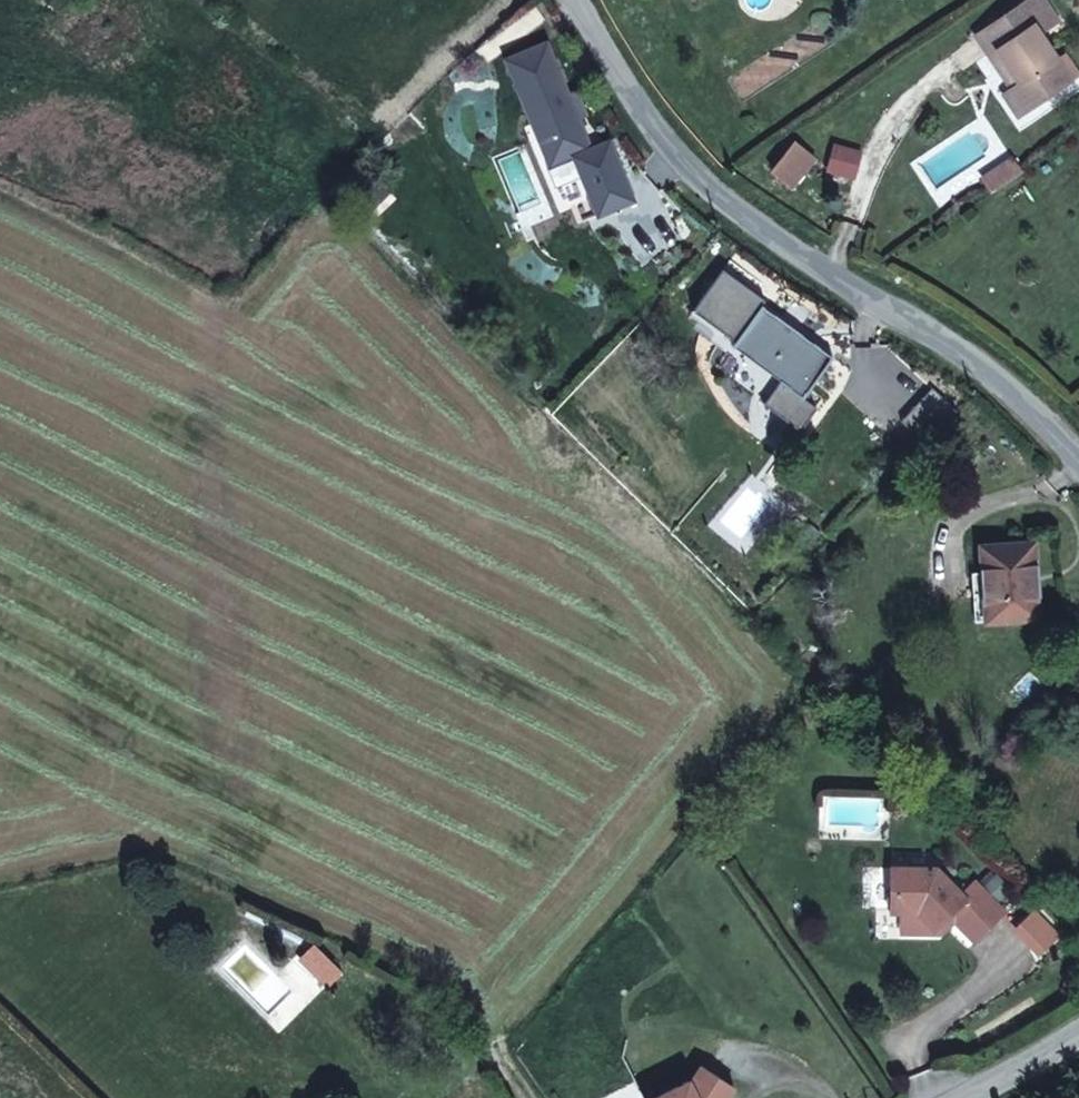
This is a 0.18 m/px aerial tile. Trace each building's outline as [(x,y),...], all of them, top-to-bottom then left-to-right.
[(1047,28),(1015,47),(1029,86),(1011,98),(1025,126),(1078,93),(1078,75),(1047,28)] [(545,36),(502,53),(549,167),(574,157),(597,215),(635,199),(608,135),(589,143),(545,36)] [(719,272),(691,310),(801,389),(829,351),(719,272)] [(1054,550),(998,554),(1006,621),(1057,615),(1054,550)] [(961,868),(908,869),(902,934),(964,923),(983,937),(1013,902),(987,872),(975,884),(961,868)] [(678,1097),(748,1097),(757,1080),(720,1060),(699,1086),(678,1097)]
